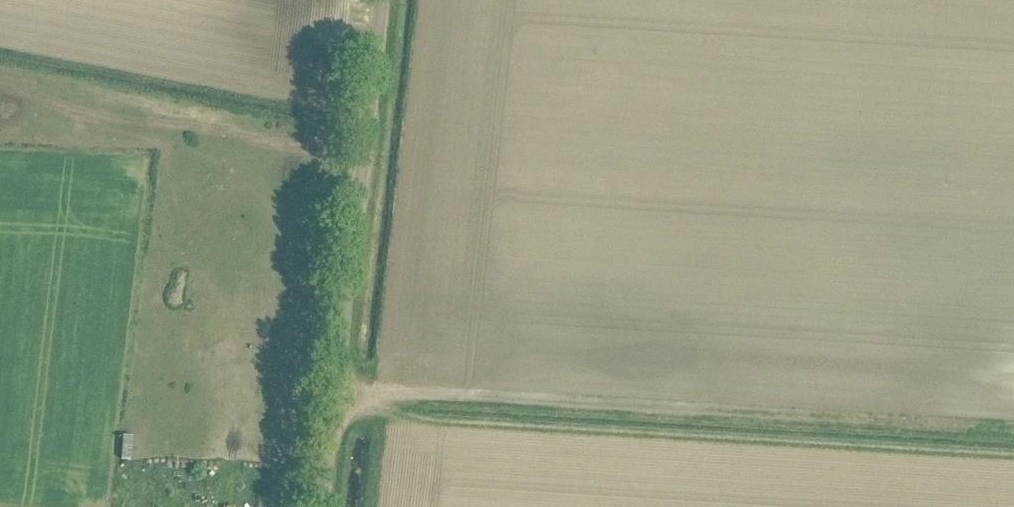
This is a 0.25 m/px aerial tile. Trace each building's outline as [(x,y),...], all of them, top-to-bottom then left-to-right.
[(134,462),(136,438),(125,437),(123,461),(134,462)]
